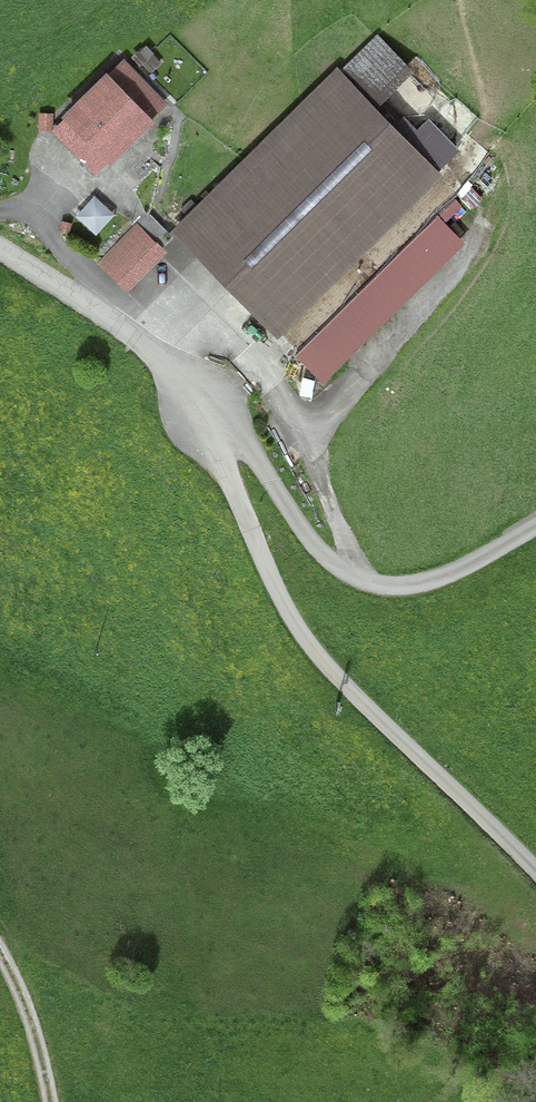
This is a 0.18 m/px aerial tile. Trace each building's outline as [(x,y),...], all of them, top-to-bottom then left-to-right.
[(295,366),(474,189),(340,55),(162,233),(295,366)] [(183,116),(120,66),(69,131),(132,180),(183,116)] [(167,253),(137,223),(97,263),(127,293),(167,253)]
